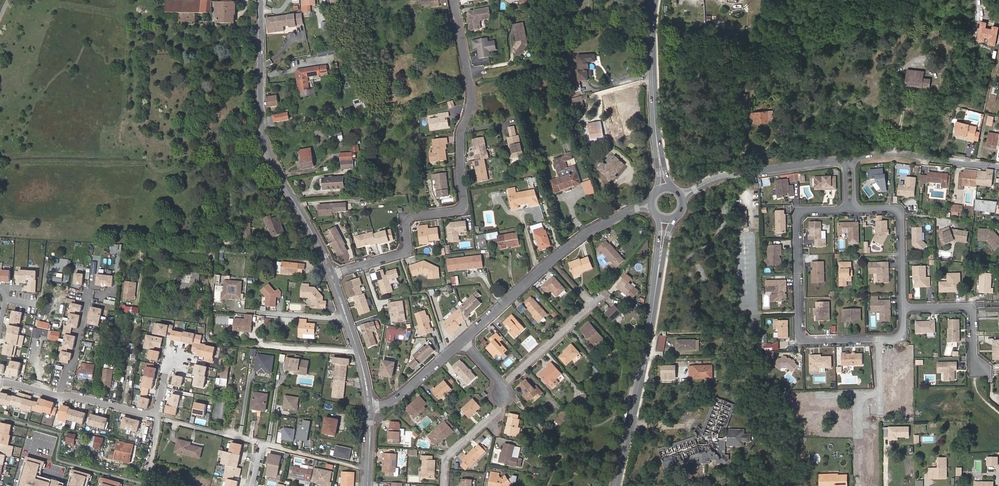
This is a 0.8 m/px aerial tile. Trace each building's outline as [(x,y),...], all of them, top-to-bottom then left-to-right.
[(233,0),(222,0),(222,2),(216,2),(215,0),(198,0),(166,0),(166,17),(174,17),(174,13),(179,13),(179,22),(204,22),(204,17),(196,17),(196,13),(213,14),(213,22),(235,23),(235,2),(233,2),(233,0)] [(471,9),(469,9),(467,13),(467,15),(469,16),(468,18),(468,21),(470,21),(470,23),(469,24),(469,28),(471,29),(479,27),(481,26),(480,20),(481,19),(488,18),(490,15),(488,6),(473,9),(473,11),(471,9)] [(299,21),(304,20),(302,13),(266,18),(268,28),(297,25),(296,17),(298,17),(299,21)] [(514,30),(516,42),(518,43),(517,44),(515,43),(512,46),(512,49),(516,54),(527,43),(522,28),(514,30)] [(969,29),(964,29),(961,43),(962,44),(961,52),(964,53),(971,54),(973,45),(969,45),(971,30),(969,29)] [(486,38),(472,40),(473,47),(477,47),(479,47),(479,50),(478,51),(479,56),(483,56),(483,54),(484,54),(485,56),(489,55),(489,50),(490,49),(491,48),(490,42),(488,41),(487,41),(486,38)] [(297,49),(299,57),(308,55),(307,47),(297,49)] [(594,55),(577,56),(579,81),(587,80),(587,77),(591,77),(591,71),(589,71),(589,62),(595,61),(594,55)] [(884,62),(881,61),(875,77),(878,78),(884,62)] [(939,71),(949,75),(952,69),(942,64),(939,71)] [(322,74),(321,66),(313,67),(315,75),(322,74)] [(315,75),(313,67),(306,68),(307,71),(308,77),(315,75)] [(907,70),(906,85),(944,89),(945,81),(926,78),(926,72),(907,70)] [(297,72),(300,91),(301,97),(316,94),(315,89),(310,90),(308,77),(307,71),(297,72)] [(993,87),(990,100),(996,101),(998,88),(993,87)] [(266,97),(268,107),(279,105),(277,95),(266,97)] [(587,98),(587,95),(579,97),(564,101),(571,120),(577,118),(575,111),(585,109),(583,100),(587,98)] [(773,121),(772,111),(750,114),(751,120),(754,120),(755,123),(773,121)] [(289,119),(288,113),(274,115),(275,122),(289,119)] [(439,119),(429,120),(430,130),(448,127),(447,121),(445,121),(445,119),(449,118),(449,113),(438,115),(439,119)] [(588,127),(590,140),(604,137),(601,124),(588,127)] [(964,136),(966,125),(963,125),(963,127),(955,126),(954,131),(955,132),(955,134),(964,136)] [(969,126),(966,125),(964,136),(975,138),(976,128),(969,127),(969,126)] [(997,148),(998,140),(998,137),(988,135),(986,146),(997,148)] [(518,154),(521,153),(518,136),(507,138),(508,147),(511,148),(513,158),(518,157),(518,154)] [(433,150),(433,153),(430,153),(431,162),(446,160),(445,149),(446,149),(446,144),(447,144),(446,139),(432,141),(433,150)] [(483,160),(486,159),(486,158),(487,158),(486,155),(485,155),(482,140),(472,142),(473,150),(474,150),(475,152),(473,152),(474,155),(474,157),(475,161),(483,160)] [(302,163),(303,169),(314,167),(311,149),(301,151),(303,163),(302,163)] [(340,154),(341,162),(353,161),(352,152),(340,154)] [(570,175),(568,169),(566,169),(564,162),(571,159),(570,157),(565,158),(565,156),(552,160),(554,165),(552,165),(553,169),(555,169),(559,179),(570,175)] [(624,165),(614,156),(606,166),(603,163),(597,169),(611,182),(616,177),(615,175),(624,165)] [(475,161),(472,161),(473,166),(474,166),(477,182),(487,180),(483,160),(475,161)] [(341,162),(342,170),(354,169),(353,161),(341,162)] [(564,190),(569,188),(580,184),(576,173),(574,167),(568,169),(570,175),(559,179),(551,181),(555,193),(564,190)] [(882,170),(870,171),(871,180),(877,180),(877,183),(880,189),(886,188),(885,175),(883,176),(882,170)] [(978,172),(977,185),(991,187),(993,171),(987,170),(987,173),(978,172)] [(963,186),(977,187),(977,185),(978,172),(964,171),(964,173),(960,173),(958,186),(962,186),(963,186)] [(941,187),(947,188),(947,175),(944,175),(944,174),(928,173),(928,176),(927,182),(941,183),(941,187)] [(436,183),(436,187),(436,191),(447,190),(445,174),(432,176),(432,180),(435,179),(436,183)] [(344,189),(343,177),(323,178),(324,190),(344,189)] [(910,194),(911,196),(914,197),(916,179),(906,178),(906,185),(903,187),(899,187),(899,196),(906,196),(907,194),(910,194)] [(836,179),(815,179),(815,189),(819,189),(825,188),(826,191),(836,190),(836,179)] [(594,188),(591,180),(583,183),(585,190),(594,188)] [(776,182),(778,199),(784,198),(783,195),(789,194),(790,198),(794,197),(793,187),(789,187),(788,181),(776,182)] [(587,196),(595,193),(594,188),(585,190),(587,196)] [(528,203),(526,192),(517,194),(509,195),(512,209),(518,208),(518,205),(528,203)] [(994,212),(996,202),(975,201),(973,211),(994,212)] [(332,213),(332,204),(319,205),(320,216),(333,215),(332,213)] [(347,212),(346,204),(332,204),(332,213),(347,212)] [(783,211),(775,211),(775,234),(785,234),(785,228),(784,227),(784,226),(785,226),(785,215),(783,215),(783,211)] [(271,216),(265,218),(273,237),(285,232),(279,217),(272,220),(271,216)] [(887,234),(887,231),(886,221),(876,221),(876,234),(873,241),(882,246),(887,237),(887,234)] [(453,226),(453,224),(448,229),(450,243),(459,241),(459,236),(457,235),(457,233),(458,232),(467,231),(466,222),(456,224),(456,225),(453,226)] [(821,222),(810,223),(810,227),(810,231),(810,235),(808,235),(808,240),(815,240),(815,247),(823,247),(823,239),(821,239),(821,222)] [(846,223),(838,223),(838,233),(849,233),(849,244),(858,244),(858,223),(850,223),(849,224),(846,224),(846,223)] [(427,242),(429,241),(439,241),(438,229),(429,230),(428,226),(419,227),(421,244),(427,244),(427,242)] [(540,249),(550,246),(545,231),(544,231),(543,228),(534,230),(540,249)] [(912,228),(912,239),(913,240),(913,242),(912,242),(913,245),(920,252),(927,246),(922,241),(922,228),(912,228)] [(340,253),(341,256),(347,253),(343,246),(345,246),(336,229),(326,234),(327,236),(326,236),(326,237),(326,238),(327,238),(328,238),(331,244),(332,243),(333,245),(332,246),(337,255),(340,253)] [(953,230),(949,232),(946,233),(945,229),(939,231),(941,236),(943,235),(946,243),(953,241),(964,243),(966,233),(958,231),(958,233),(954,232),(955,230),(953,230)] [(977,230),(978,242),(986,241),(995,250),(998,246),(998,238),(990,230),(977,230)] [(373,235),(375,244),(379,243),(379,245),(392,241),(390,231),(373,235)] [(355,238),(358,248),(364,246),(364,245),(366,245),(366,246),(371,245),(375,244),(373,235),(372,233),(355,238)] [(500,249),(519,245),(517,233),(498,236),(498,238),(500,249)] [(485,235),(485,234),(475,235),(477,246),(487,244),(486,240),(485,235)] [(617,252),(618,250),(612,244),(611,244),(608,241),(599,249),(602,253),(604,251),(615,263),(617,261),(621,264),(623,262),(625,260),(621,257),(617,252)] [(778,255),(780,255),(780,246),(767,246),(767,261),(768,261),(768,265),(778,265),(778,255)] [(585,269),(593,265),(589,256),(581,260),(580,259),(570,263),(574,272),(584,268),(585,269)] [(482,268),(480,257),(450,260),(451,271),(456,271),(456,270),(458,270),(473,269),(473,268),(475,268),(476,269),(482,268)] [(420,264),(418,263),(410,266),(412,274),(418,272),(418,271),(419,271),(428,275),(428,279),(439,278),(438,268),(424,261),(423,262),(422,264),(420,264)] [(617,267),(621,264),(617,261),(615,263),(612,266),(615,269),(617,267)] [(280,271),(289,272),(302,273),(302,269),(304,269),(304,265),(281,262),(280,271)] [(839,263),(839,271),(840,271),(841,272),(841,281),(847,281),(849,280),(849,271),(851,271),(850,262),(839,263)] [(823,263),(811,263),(811,267),(813,267),(813,272),(813,274),(811,274),(812,283),(823,283),(823,263)] [(886,269),(888,269),(888,263),(869,264),(870,274),(878,274),(878,282),(887,282),(886,269)] [(593,267),(593,265),(585,269),(584,268),(574,272),(576,275),(593,267)] [(915,278),(915,280),(919,286),(925,286),(925,287),(929,287),(929,278),(925,278),(925,266),(913,267),(913,276),(915,276),(915,278)] [(398,275),(396,268),(388,271),(387,274),(387,275),(385,277),(383,271),(376,273),(383,294),(393,291),(389,279),(398,275)] [(11,271),(2,271),(2,269),(0,269),(0,277),(2,277),(2,282),(10,282),(11,271)] [(27,283),(27,280),(28,271),(20,270),(20,272),(16,272),(16,278),(19,279),(19,283),(27,283)] [(36,292),(37,272),(28,271),(27,280),(30,280),(29,286),(29,292),(36,292)] [(191,275),(183,274),(181,286),(189,288),(190,283),(195,284),(195,279),(199,279),(200,273),(192,272),(191,275)] [(85,274),(76,273),(75,284),(83,285),(85,274)] [(988,288),(988,273),(978,273),(978,293),(991,293),(991,288),(988,288)] [(114,276),(98,274),(97,285),(113,287),(114,276)] [(626,292),(630,295),(631,296),(635,299),(641,291),(631,283),(634,279),(629,274),(619,287),(626,292)] [(954,290),(955,291),(959,291),(959,274),(947,274),(947,282),(939,283),(940,292),(945,292),(947,290),(954,290)] [(555,287),(561,293),(567,288),(556,276),(545,286),(550,292),(553,289),(555,287)] [(452,285),(456,285),(456,280),(457,280),(457,277),(449,278),(449,284),(452,284),(452,285)] [(354,296),(363,293),(360,285),(361,285),(359,278),(347,282),(346,284),(351,297),(354,296)] [(243,282),(226,280),(225,293),(225,294),(227,297),(229,298),(232,298),(233,297),(235,297),(235,298),(241,298),(243,282)] [(785,281),(765,281),(765,292),(773,292),(773,295),(773,299),(775,301),(782,301),(783,299),(783,292),(782,291),(782,287),(785,287),(785,281)] [(136,283),(126,282),(125,293),(135,294),(136,283)] [(262,290),(268,296),(267,305),(277,306),(277,299),(276,299),(276,296),(278,296),(282,297),(282,292),(279,288),(276,291),(269,283),(262,290)] [(315,288),(302,287),(301,296),(310,297),(313,300),(314,302),(317,302),(317,307),(322,308),(323,301),(323,296),(319,292),(317,292),(315,290),(315,288)] [(464,307),(462,309),(461,308),(445,322),(447,324),(445,326),(446,330),(450,335),(454,332),(452,330),(458,325),(464,320),(469,316),(468,315),(481,304),(476,299),(480,296),(477,292),(473,296),(462,305),(464,307)] [(49,300),(56,302),(58,295),(51,293),(49,300)] [(356,303),(357,307),(360,314),(370,310),(364,293),(363,293),(354,296),(356,303)] [(527,302),(529,304),(536,298),(533,296),(527,302)] [(208,300),(196,298),(195,307),(207,309),(208,300)] [(536,298),(529,304),(532,307),(531,308),(537,315),(538,314),(543,320),(550,314),(536,298)] [(73,351),(76,338),(70,337),(72,329),(78,330),(80,317),(74,316),(75,313),(81,314),(82,307),(74,306),(75,302),(67,300),(66,304),(73,306),(71,312),(69,311),(69,315),(71,316),(68,328),(65,327),(63,336),(66,336),(64,349),(61,349),(60,353),(63,354),(61,364),(68,365),(69,362),(71,362),(72,355),(67,354),(68,350),(73,351)] [(396,321),(405,319),(402,301),(390,303),(391,311),(394,311),(396,321)] [(888,310),(890,310),(889,301),(871,301),(871,311),(880,311),(880,321),(890,320),(890,313),(888,312),(888,310)] [(829,302),(816,303),(816,308),(816,316),(819,319),(819,321),(829,321),(829,302)] [(613,321),(622,313),(616,305),(606,313),(613,321)] [(54,314),(63,316),(65,308),(56,306),(54,314)] [(107,320),(108,317),(102,317),(103,309),(92,308),(91,312),(90,312),(88,320),(90,320),(89,325),(100,326),(102,319),(107,320)] [(859,310),(843,310),(843,322),(847,322),(847,320),(856,320),(856,322),(859,322),(859,310)] [(23,313),(14,311),(13,315),(12,314),(11,322),(18,323),(21,324),(23,313)] [(425,311),(415,314),(419,326),(422,334),(422,336),(433,332),(432,328),(431,329),(428,322),(427,316),(425,311)] [(178,319),(178,320),(190,322),(191,315),(184,314),(184,313),(176,312),(175,315),(173,315),(173,319),(178,319)] [(521,329),(522,330),(525,327),(516,316),(513,313),(511,316),(504,321),(507,325),(508,324),(512,328),(510,329),(510,330),(513,335),(521,329)] [(245,319),(233,319),(232,331),(250,332),(251,320),(245,319)] [(930,321),(916,322),(916,333),(935,332),(934,320),(930,320),(930,321)] [(959,320),(948,320),(949,340),(952,340),(952,342),(959,342),(959,338),(960,338),(959,320)] [(366,333),(364,334),(368,346),(376,344),(372,330),(376,329),(373,321),(369,322),(368,321),(361,324),(362,328),(364,328),(366,333)] [(776,329),(776,339),(786,339),(786,321),(776,321),(776,329)] [(18,323),(11,322),(8,333),(20,335),(21,328),(17,327),(18,323)] [(172,332),(174,325),(168,324),(168,325),(156,323),(153,334),(166,337),(167,331),(172,332)] [(299,333),(303,333),(314,334),(315,324),(307,324),(300,323),(299,333)] [(591,336),(597,344),(604,338),(590,323),(582,330),(589,338),(591,336)] [(409,340),(411,329),(388,325),(386,340),(393,341),(395,334),(401,335),(400,338),(409,340)] [(60,335),(36,330),(34,338),(39,339),(40,336),(49,338),(49,341),(59,343),(60,335)] [(183,342),(185,333),(173,331),(172,332),(171,339),(183,342)] [(194,344),(196,334),(185,332),(185,333),(183,342),(194,344)] [(501,355),(505,351),(500,345),(502,343),(500,340),(503,338),(498,332),(491,338),(494,341),(487,347),(494,354),(498,352),(501,355)] [(22,347),(25,336),(20,335),(8,333),(8,337),(9,337),(8,340),(7,340),(6,344),(17,346),(22,347)] [(202,336),(196,334),(194,344),(192,351),(197,352),(196,355),(203,357),(204,356),(206,346),(206,345),(201,344),(202,336)] [(161,348),(163,338),(147,335),(144,348),(150,350),(154,350),(155,346),(161,348)] [(664,351),(667,336),(660,335),(658,350),(664,351)] [(595,346),(597,344),(591,336),(589,338),(595,346)] [(695,350),(695,340),(677,341),(677,351),(695,350)] [(92,347),(93,342),(83,341),(82,351),(85,351),(86,346),(92,347)] [(15,357),(17,346),(6,344),(4,355),(15,357)] [(135,360),(137,345),(129,344),(127,359),(135,360)] [(580,353),(573,344),(560,355),(568,364),(580,353)] [(414,370),(435,351),(429,345),(426,348),(424,346),(413,356),(416,359),(411,364),(411,366),(414,370)] [(213,362),(216,348),(206,346),(204,356),(208,357),(207,361),(213,362)] [(158,361),(160,352),(154,350),(150,350),(148,359),(158,361)] [(846,354),(841,354),(842,366),(863,365),(862,354),(855,355),(852,355),(846,355),(846,354)] [(274,357),(258,355),(256,369),(258,369),(258,371),(260,371),(261,373),(264,373),(265,372),(272,373),(274,357)] [(332,396),(343,397),(347,364),(348,364),(348,360),(347,360),(347,358),(333,356),(333,363),(335,363),(332,396)] [(814,356),(809,356),(810,372),(816,372),(816,369),(819,369),(831,368),(831,357),(821,358),(814,358),(814,356)] [(773,365),(778,370),(781,367),(787,367),(790,369),(789,370),(792,374),(798,367),(796,364),(797,363),(794,361),(793,361),(792,359),(789,358),(786,358),(782,358),(779,358),(774,360),(773,365)] [(309,362),(287,359),(285,371),(294,372),(296,371),(298,372),(298,374),(307,376),(309,362)] [(454,366),(456,368),(464,361),(462,359),(454,366)] [(19,377),(21,363),(12,361),(9,375),(19,377)] [(393,377),(395,363),(383,361),(380,375),(393,377)] [(464,361),(456,368),(469,383),(477,376),(464,361)] [(547,370),(541,375),(549,384),(550,384),(556,379),(556,378),(561,374),(552,362),(548,365),(549,366),(546,369),(547,370)] [(82,363),(80,377),(93,379),(94,371),(86,369),(87,364),(82,363)] [(154,378),(156,368),(153,368),(154,364),(147,363),(147,367),(145,376),(154,378)] [(952,371),(953,371),(955,371),(955,363),(937,363),(937,373),(944,372),(944,381),(953,381),(953,373),(952,373),(952,371)] [(205,377),(207,367),(196,365),(194,374),(196,375),(205,377)] [(230,367),(223,366),(221,379),(217,378),(216,384),(220,385),(227,386),(230,367)] [(694,366),(694,377),(706,377),(706,379),(712,378),(712,366),(694,366)] [(113,370),(102,369),(100,386),(111,387),(113,370)] [(182,386),(184,377),(175,375),(173,384),(182,386)] [(205,377),(196,375),(194,386),(204,388),(206,377),(205,377)] [(152,389),(154,378),(145,376),(142,387),(141,391),(148,392),(149,388),(152,389)] [(525,394),(530,399),(537,393),(540,395),(543,392),(537,385),(534,388),(526,378),(519,385),(525,392),(526,393),(525,394)] [(553,387),(559,382),(556,378),(556,379),(550,384),(553,387)] [(433,390),(441,399),(453,388),(446,380),(437,388),(436,387),(433,390)] [(0,396),(0,403),(11,406),(11,405),(13,397),(10,396),(10,395),(1,392),(0,396)] [(13,397),(11,405),(22,408),(26,395),(18,393),(17,397),(15,397),(13,397)] [(268,395),(254,393),(252,409),(265,411),(268,395)] [(295,409),(298,395),(284,393),(282,407),(295,409)] [(580,401),(583,404),(590,398),(586,393),(582,396),(584,398),(580,401)] [(178,408),(181,396),(173,394),(172,398),(170,397),(168,406),(178,408)] [(33,410),(35,402),(31,401),(32,397),(26,395),(22,408),(21,409),(32,412),(33,410)] [(415,418),(426,408),(424,406),(427,403),(422,396),(407,409),(415,418)] [(147,409),(150,399),(141,397),(138,407),(147,409)] [(481,406),(474,398),(462,409),(470,418),(476,412),(475,411),(481,406)] [(724,428),(733,404),(717,398),(703,434),(701,437),(699,437),(659,451),(665,468),(693,458),(693,460),(695,459),(698,458),(699,458),(700,458),(700,463),(709,463),(709,459),(717,459),(716,463),(725,463),(729,459),(729,455),(725,455),(725,441),(727,441),(727,445),(742,445),(742,440),(744,440),(746,440),(751,436),(746,432),(743,432),(741,432),(741,427),(730,427),(730,434),(728,434),(725,437),(719,437),(719,434),(722,427),(724,428)] [(717,398),(716,398),(702,433),(703,434),(717,398)] [(33,410),(44,413),(47,401),(40,399),(39,403),(35,402),(33,410)] [(205,416),(208,405),(204,404),(203,405),(200,404),(199,403),(195,402),(193,414),(205,416)] [(223,418),(224,413),(224,409),(225,403),(217,402),(215,417),(223,418)] [(735,405),(733,404),(724,428),(726,428),(735,405)] [(177,416),(178,408),(167,406),(166,413),(177,416)] [(85,425),(88,414),(84,413),(84,411),(76,409),(76,411),(71,410),(69,421),(75,422),(73,429),(77,430),(79,423),(85,425)] [(561,417),(564,421),(570,416),(565,409),(559,414),(561,417)] [(109,422),(110,419),(105,418),(106,416),(98,414),(97,416),(93,415),(92,418),(90,418),(89,424),(91,424),(90,426),(107,430),(107,428),(109,429),(111,423),(109,422)] [(140,432),(142,421),(126,417),(123,428),(130,430),(129,433),(132,434),(133,430),(140,432)] [(339,420),(326,418),(324,433),(336,435),(339,420)] [(516,436),(518,427),(520,420),(510,418),(506,434),(516,436)] [(438,441),(452,429),(446,422),(429,437),(435,444),(438,441)] [(0,430),(0,433),(10,435),(12,425),(1,423),(0,427),(0,429),(0,430)] [(388,442),(400,443),(400,436),(401,428),(402,424),(392,423),(391,427),(390,427),(388,442)] [(302,426),(300,440),(307,441),(310,427),(302,426)] [(296,431),(284,429),(282,441),(294,443),(296,431)] [(454,431),(452,429),(438,441),(440,443),(454,431)] [(9,445),(11,435),(10,435),(0,433),(0,443),(9,445)] [(74,445),(75,439),(76,440),(77,436),(69,433),(67,443),(74,445)] [(100,448),(103,439),(91,436),(88,445),(100,448)] [(658,450),(659,451),(699,437),(698,436),(658,450)] [(178,440),(175,452),(200,458),(202,449),(190,446),(190,443),(178,440)] [(119,442),(117,450),(121,451),(120,457),(131,459),(134,445),(119,442)] [(242,445),(231,442),(229,451),(240,454),(242,445)] [(1,450),(2,450),(1,454),(6,455),(12,456),(14,446),(9,445),(0,443),(0,450),(1,450)] [(505,444),(503,454),(501,463),(517,466),(519,459),(518,459),(512,458),(515,446),(505,444)] [(348,460),(350,449),(336,446),(333,456),(348,460)] [(471,456),(465,463),(470,468),(486,452),(479,446),(476,448),(475,447),(469,454),(471,456)] [(515,446),(512,458),(518,459),(521,447),(515,446)] [(131,459),(120,457),(121,451),(117,450),(117,452),(111,451),(109,459),(130,463),(131,459)] [(241,455),(224,451),(221,464),(238,468),(241,455)] [(383,457),(383,464),(383,471),(384,471),(384,475),(391,476),(392,475),(392,471),(393,471),(394,454),(381,453),(380,457),(383,457)] [(281,456),(269,454),(266,463),(269,464),(268,468),(266,475),(276,477),(281,456)] [(463,461),(465,463),(471,456),(469,454),(463,461)] [(433,470),(434,471),(435,461),(432,461),(432,457),(421,456),(421,461),(423,461),(422,474),(424,474),(424,479),(432,479),(433,470)] [(27,458),(19,485),(88,485),(91,476),(74,471),(70,485),(40,477),(44,463),(27,458)] [(665,470),(693,460),(693,458),(665,468),(665,470)] [(996,458),(986,458),(986,466),(996,466),(996,458)] [(298,477),(306,479),(308,469),(307,469),(300,467),(293,466),(291,476),(298,477)] [(310,480),(322,483),(325,483),(329,481),(331,471),(317,468),(312,467),(312,470),(310,480)] [(933,468),(933,478),(946,478),(946,468),(938,468),(933,468)] [(340,485),(350,485),(350,481),(352,481),(353,472),(340,471),(340,485)] [(491,477),(489,485),(511,485),(513,485),(506,475),(500,479),(499,477),(499,478),(491,477)] [(847,475),(820,475),(820,485),(847,485),(847,475)] [(517,482),(518,477),(513,476),(513,477),(509,480),(513,485),(517,482)] [(103,477),(101,485),(121,485),(122,482),(103,477)]
